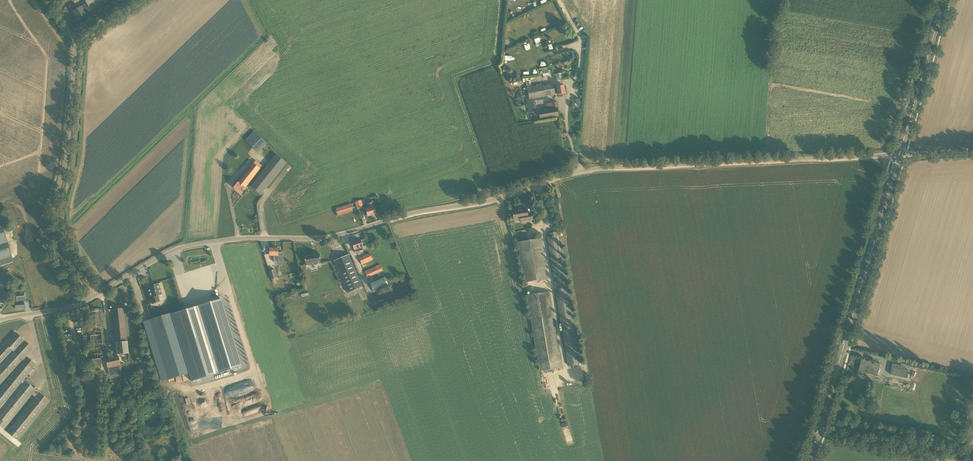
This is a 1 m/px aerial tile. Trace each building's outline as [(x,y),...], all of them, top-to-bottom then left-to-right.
[(559,117),(557,102),(548,104),(549,109),(535,112),(533,98),(555,94),(558,94),(558,95),(565,94),(564,85),(557,87),(557,89),(555,90),(554,84),(544,85),(543,84),(527,87),(529,99),(526,99),(529,113),(533,112),(534,118),(535,121),(559,117)] [(258,152),(266,143),(254,131),(245,140),(258,152)] [(238,183),(234,188),(241,193),(245,188),(248,184),(251,187),(255,190),(253,193),(256,195),(258,193),(260,195),(286,162),(276,154),(253,184),(250,182),(260,168),(253,163),(241,179),(240,178),(238,178),(236,180),(236,182),(238,183)] [(357,209),(363,208),(361,200),(355,202),(357,209)] [(374,207),(372,203),(368,204),(370,208),(366,209),(368,216),(376,214),(374,207)] [(338,215),(353,211),(351,204),(336,208),(338,215)] [(533,220),(532,214),(528,214),(527,209),(512,211),(514,220),(521,219),(521,222),(524,222),(533,220)] [(13,262),(1,223),(0,223),(0,266),(13,262)] [(518,242),(524,283),(525,287),(529,286),(528,282),(548,279),(541,238),(518,242)] [(353,243),(355,252),(363,250),(361,240),(356,242),(356,240),(352,241),(353,243)] [(274,255),(274,261),(274,262),(278,262),(278,261),(283,261),(283,252),(278,252),(278,248),(270,248),(270,255),(274,255)] [(362,265),(373,260),(370,253),(359,258),(362,265)] [(321,263),(320,254),(316,254),(313,255),(312,254),(309,254),(308,255),(305,256),(306,265),(311,264),(311,265),(317,264),(317,263),(321,263)] [(334,261),(348,293),(363,286),(349,255),(334,261)] [(368,278),(383,271),(380,264),(365,271),(368,278)] [(269,271),(271,280),(278,278),(275,269),(269,271)] [(8,296),(3,289),(9,284),(1,272),(0,273),(0,302),(8,296)] [(374,292),(389,286),(385,277),(370,283),(374,292)] [(151,303),(156,302),(156,301),(159,300),(160,297),(160,296),(162,292),(162,291),(162,290),(162,289),(162,288),(161,287),(159,287),(158,283),(151,285),(151,287),(151,288),(147,289),(151,303)] [(581,363),(568,287),(561,288),(556,289),(568,365),(581,363)] [(550,291),(548,292),(527,295),(540,371),(562,367),(550,291)] [(15,302),(15,309),(24,308),(23,302),(25,302),(25,303),(25,302),(25,296),(16,296),(16,302),(15,302)] [(220,299),(172,314),(144,322),(162,382),(190,373),(193,382),(241,368),(220,299)] [(124,310),(123,308),(108,310),(108,313),(112,312),(117,354),(128,353),(126,336),(129,335),(127,310),(124,310)] [(100,320),(100,313),(105,312),(105,310),(88,312),(91,359),(91,370),(90,370),(90,376),(101,377),(102,371),(101,370),(101,362),(102,362),(102,358),(101,327),(104,327),(103,320),(100,320)] [(15,332),(0,349),(0,364),(12,350),(13,351),(0,366),(0,385),(29,352),(33,348),(15,332)] [(109,379),(122,376),(120,364),(118,356),(107,358),(107,360),(106,360),(107,367),(109,379)] [(32,394),(34,397),(6,431),(17,440),(49,401),(39,392),(40,391),(37,388),(35,389),(23,380),(33,369),(34,370),(36,368),(35,366),(36,364),(27,357),(0,389),(0,409),(21,383),(22,384),(0,410),(0,426),(4,429),(32,394)] [(878,376),(881,364),(862,359),(859,372),(859,371),(869,374),(869,373),(874,374),(874,375),(878,376)] [(891,375),(904,377),(905,370),(892,367),(891,375)]
